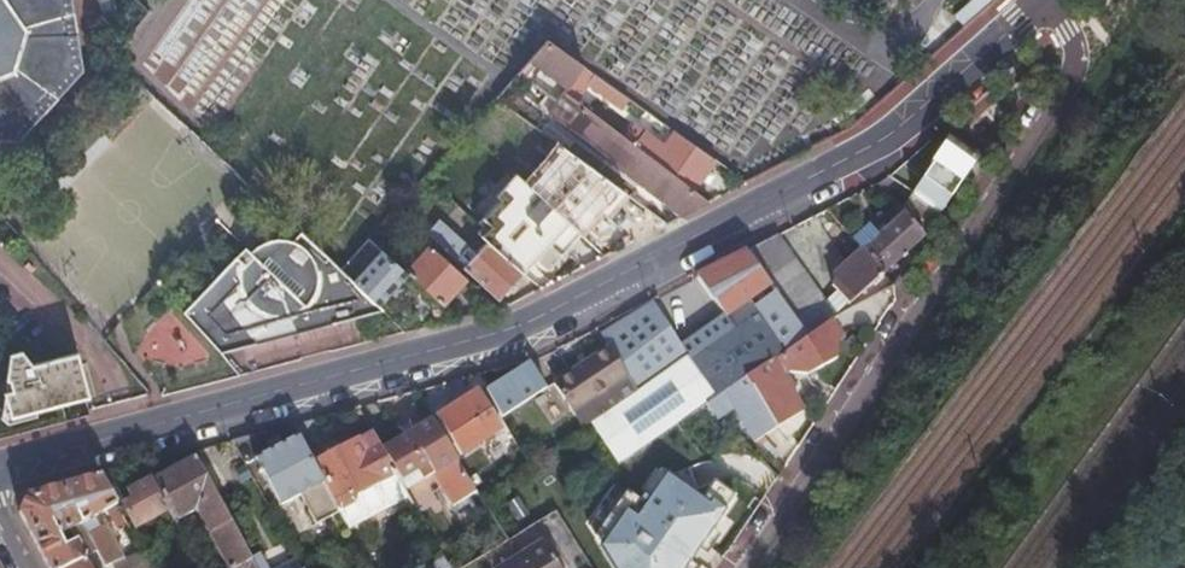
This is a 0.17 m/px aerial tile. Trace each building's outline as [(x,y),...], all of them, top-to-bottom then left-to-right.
[(14,140),(79,71),(68,0),(0,0),(0,139),(14,140)] [(964,28),(995,0),(974,0),(955,18),(964,28)] [(582,66),(546,40),(532,60),(568,86),(582,66)] [(564,92),(565,92),(575,100),(588,82),(594,86),(590,91),(617,111),(627,98),(582,66),(568,86),(564,92)] [(550,111),(685,213),(710,200),(694,188),(633,143),(625,137),(575,100),(565,92),(550,111)] [(635,123),(625,137),(633,143),(694,188),(715,160),(674,131),(665,144),(635,123)] [(922,178),(951,198),(977,158),(946,137),(929,162),(932,163),(922,178)] [(485,221),(531,263),(548,244),(559,254),(578,233),(514,174),(495,195),(499,199),(481,218),(485,221)] [(942,211),(951,198),(922,178),(913,192),(942,211)] [(927,233),(942,211),(913,192),(902,206),(906,209),(901,213),(884,229),(881,225),(876,230),(879,234),(863,248),(884,272),(927,233)] [(497,299),(531,263),(485,221),(476,231),(485,240),(469,257),(459,247),(450,256),(497,299)] [(351,281),(337,268),(300,233),(292,241),(288,240),(283,239),(278,239),(277,240),(269,242),(267,242),(250,252),(245,247),(182,314),(212,347),(218,353),(383,310),(376,304),(351,281)] [(823,301),(776,234),(745,251),(806,336),(829,321),(835,317),(834,316),(823,301)] [(405,274),(440,306),(465,279),(429,246),(404,273),(405,274)] [(882,273),(884,272),(863,248),(862,250),(833,275),(837,280),(831,285),(835,290),(848,303),(848,304),(882,273)] [(404,273),(380,250),(351,281),(376,304),(405,274),(404,273)] [(806,336),(745,251),(712,268),(697,276),(724,315),(682,348),(650,301),(599,334),(608,347),(637,391),(588,423),(617,466),(680,423),(725,393),(747,378),(806,336)] [(835,290),(823,301),(834,316),(848,303),(835,290)] [(777,425),(778,426),(802,411),(782,376),(789,372),(806,375),(838,359),(840,337),(829,321),(806,336),(747,378),(754,387),(777,425)] [(581,428),(588,423),(637,391),(608,347),(552,384),(581,428)] [(70,357),(25,368),(21,353),(10,356),(0,389),(0,401),(4,417),(80,396),(70,357)] [(530,363),(486,390),(489,395),(502,418),(546,388),(530,363)] [(754,387),(747,378),(725,393),(731,402),(754,387)] [(756,440),(760,445),(767,440),(763,434),(777,425),(754,387),(731,402),(725,393),(680,423),(687,433),(712,416),(714,420),(717,423),(736,410),(753,441),(756,440)] [(476,389),(435,415),(461,455),(502,428),(476,389)] [(382,451),(399,480),(426,464),(453,506),(477,491),(431,420),(382,451)] [(312,465),(337,513),(346,530),(409,497),(399,480),(382,451),(371,434),(312,465)] [(314,525),(337,513),(312,465),(297,436),(282,444),(269,451),(254,459),(259,471),(257,472),(258,474),(260,473),(277,506),(298,495),(314,525)] [(278,437),(265,443),(269,451),(282,444),(278,437)] [(173,521),(192,511),(197,514),(227,567),(235,567),(250,560),(193,456),(150,479),(167,510),(173,521)] [(748,496),(714,477),(703,491),(686,482),(661,467),(634,495),(619,486),(583,534),(604,567),(693,567),(748,496)] [(84,557),(95,551),(104,567),(110,563),(123,557),(105,525),(88,535),(81,523),(106,509),(118,530),(126,525),(97,476),(68,483),(24,495),(18,512),(47,567),(64,567),(84,557)] [(134,528),(167,510),(150,479),(128,492),(132,500),(122,505),(134,528)] [(507,541),(482,500),(468,509),(487,539),(448,563),(450,567),(464,567),(485,556),(507,541)] [(543,538),(499,567),(562,567),(543,538)] [(139,549),(123,557),(110,563),(113,567),(150,567),(139,549)] [(258,556),(250,560),(254,567),(265,567),(258,556)] [(84,557),(64,567),(90,567),(84,557)] [(296,557),(276,567),(302,567),(296,557)] [(436,567),(450,567),(448,563),(445,559),(437,563),(436,567)] [(250,560),(235,567),(254,567),(250,560)]
